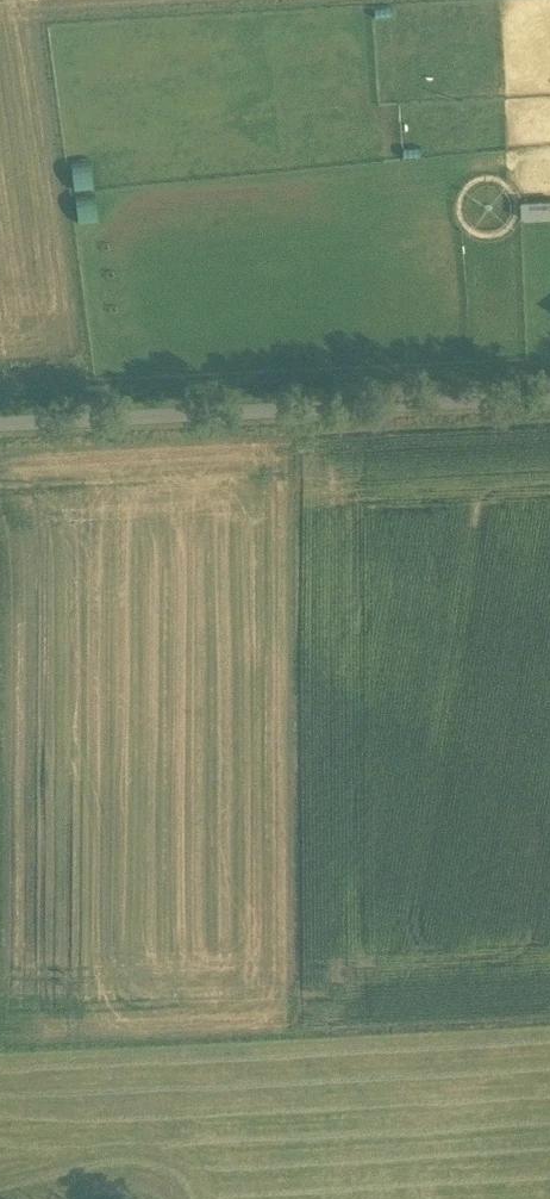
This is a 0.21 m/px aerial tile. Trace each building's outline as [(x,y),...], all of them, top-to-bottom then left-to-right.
[(82,162),(84,181),(99,179),(97,160),(82,162)] [(529,213),(549,212),(549,195),(528,196),(529,213)]
